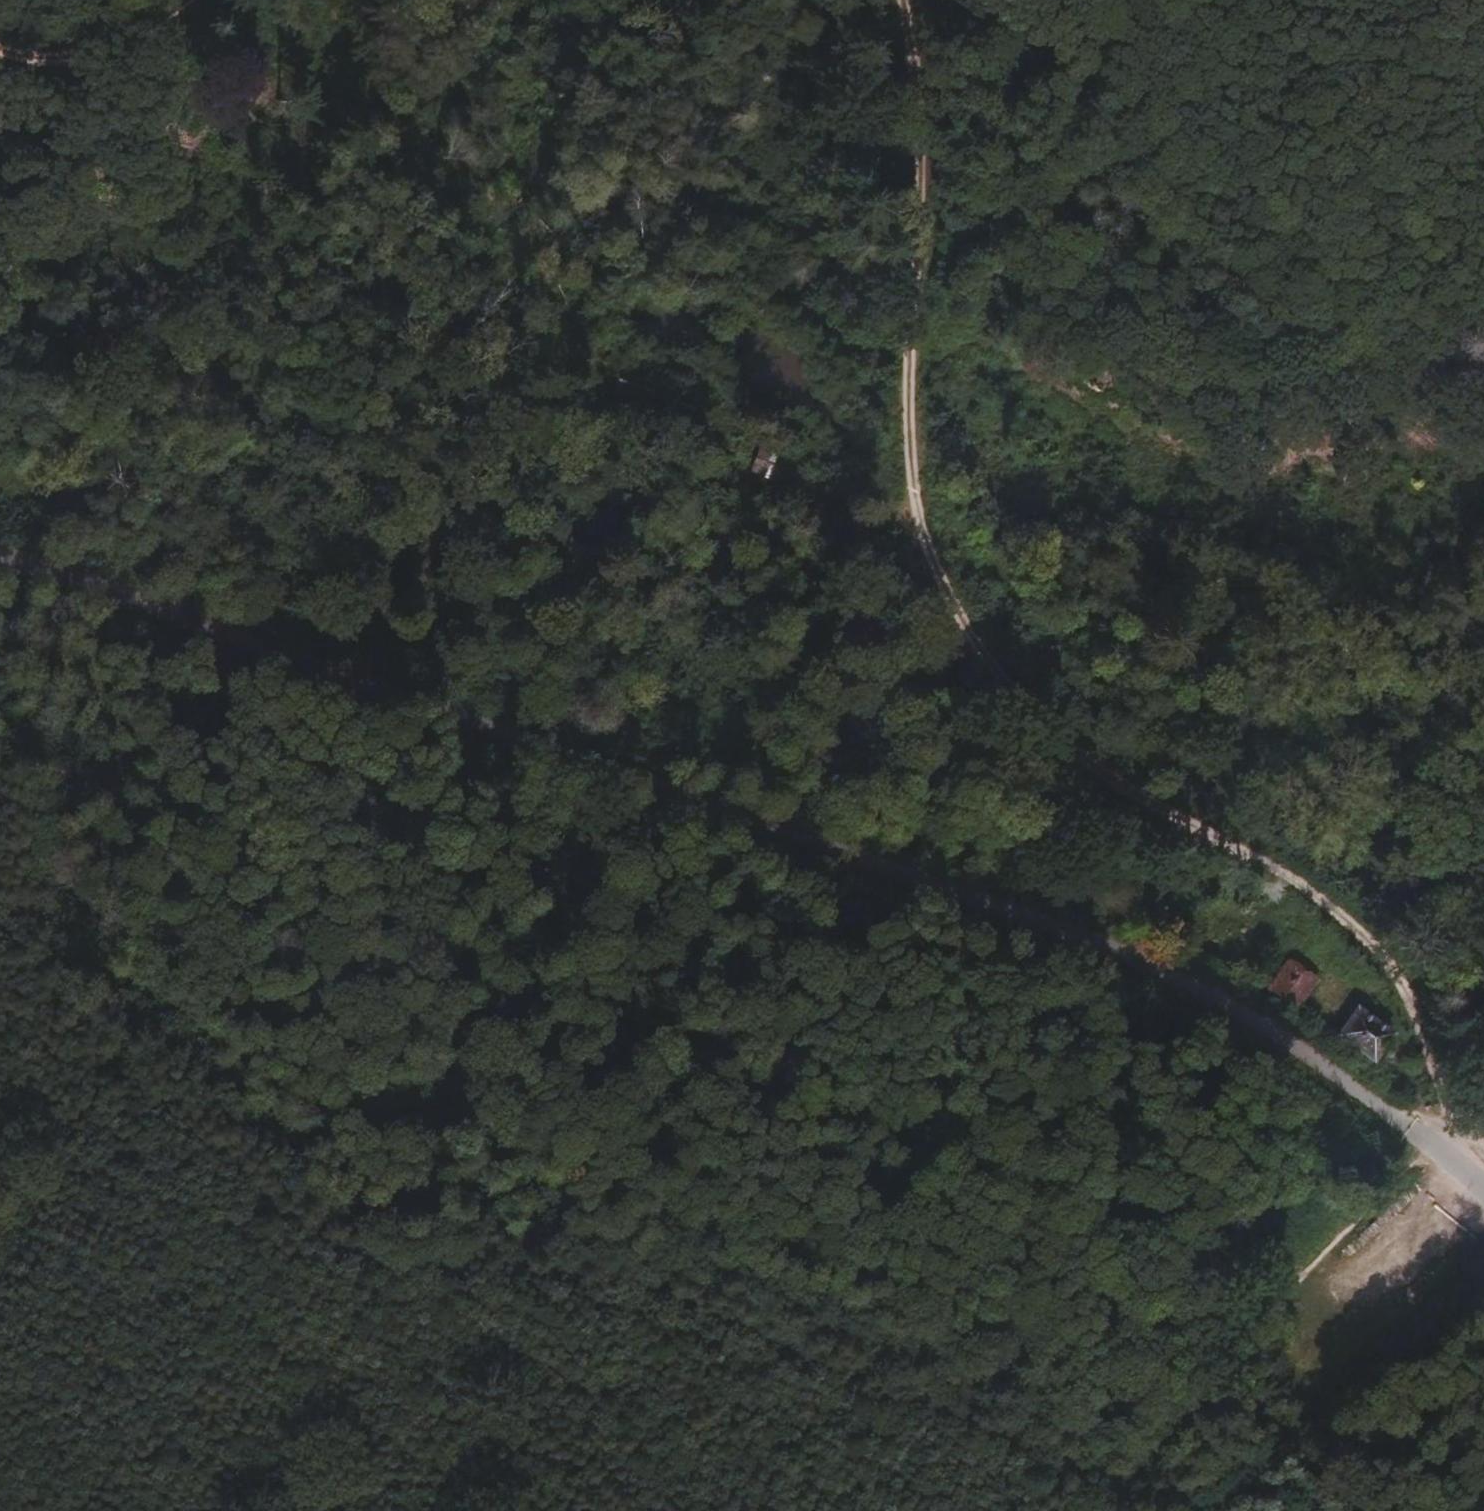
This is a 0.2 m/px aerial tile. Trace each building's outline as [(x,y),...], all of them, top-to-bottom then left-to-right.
[(781,457),(754,444),(744,467),(771,480),(781,457)] [(1323,961),(1294,940),(1263,987),(1292,1007),(1323,961)] [(1385,1030),(1351,1007),(1334,1033),(1368,1055),(1385,1030)]
